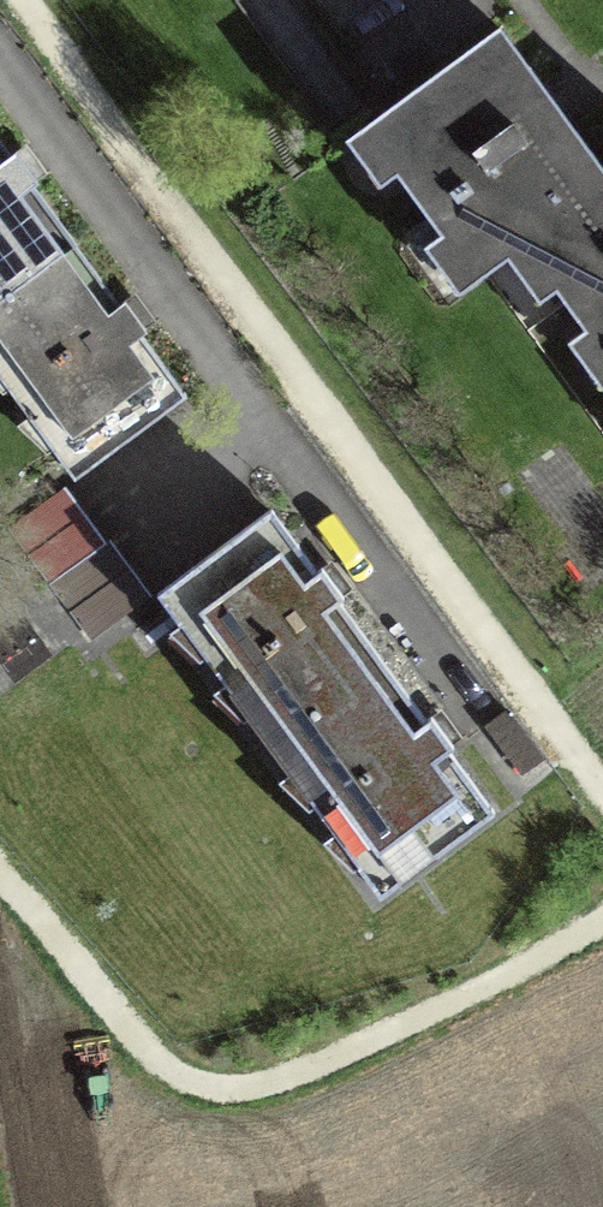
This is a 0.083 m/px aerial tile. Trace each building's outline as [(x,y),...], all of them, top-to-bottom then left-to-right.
[(509,245),(602,172),(602,155),(501,13),(345,124),(461,279),(509,245)] [(72,238),(0,132),(0,294),(72,238)] [(509,245),(602,378),(602,172),(509,245)] [(72,238),(0,294),(0,351),(92,469),(192,391),(72,238)] [(61,485),(4,525),(45,583),(102,544),(61,485)] [(160,584),(276,735),(384,657),(271,499),(160,584)] [(143,602),(102,544),(45,583),(86,641),(143,602)] [(496,808),(384,657),(276,735),(381,893),(496,808)] [(509,706),(485,723),(522,773),(547,757),(509,706)]
